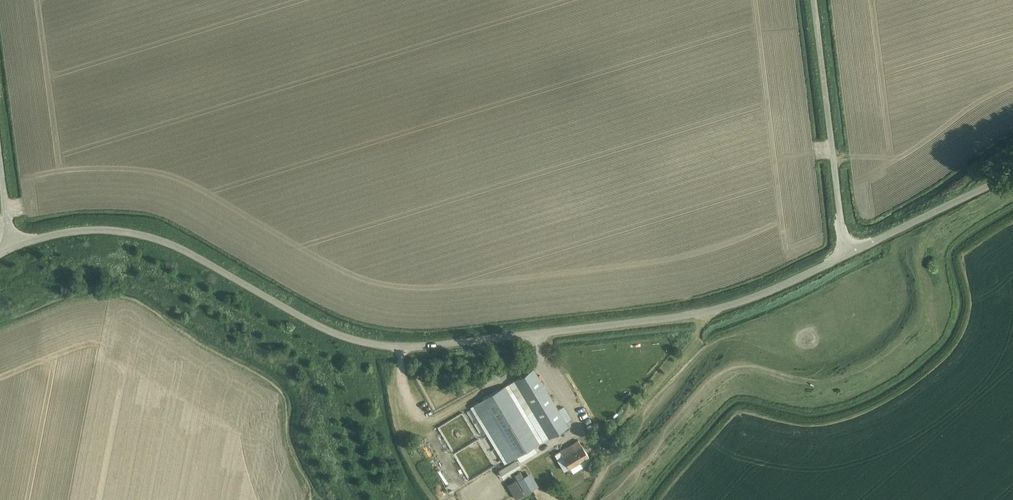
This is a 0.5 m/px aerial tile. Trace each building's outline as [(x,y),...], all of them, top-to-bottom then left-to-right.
[(562,348),(554,348),(553,361),(562,361),(562,348)] [(534,369),(514,380),(549,437),(568,426),(534,369)] [(505,386),(474,404),(508,461),(539,443),(505,386)] [(463,485),(478,476),(446,424),(427,436),(439,456),(440,455),(450,472),(453,470),(463,485)] [(578,440),(554,454),(558,459),(562,456),(569,467),(571,466),(574,471),(589,462),(586,457),(588,456),(582,445),(581,445),(578,440)] [(517,471),(520,477),(534,471),(531,465),(517,471)] [(542,467),(528,475),(536,489),(550,482),(542,467)]
